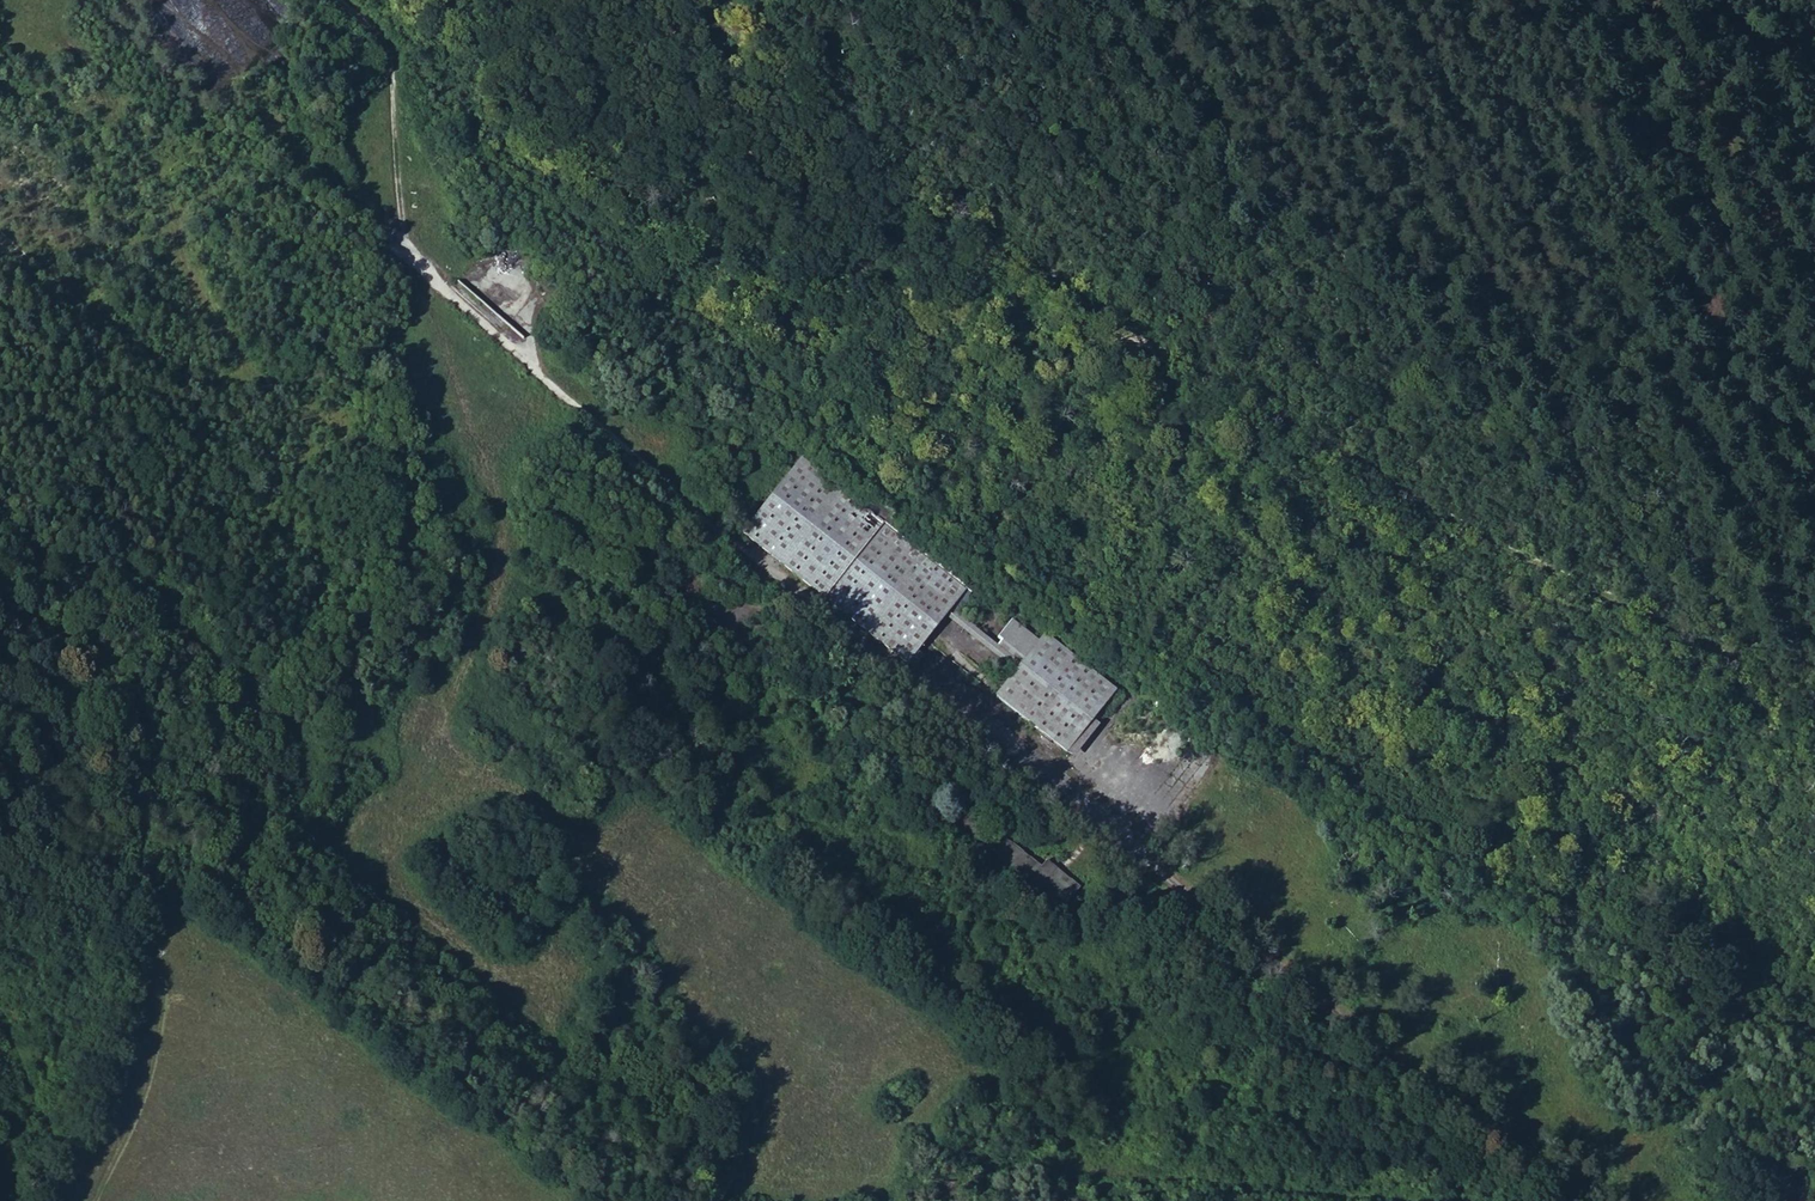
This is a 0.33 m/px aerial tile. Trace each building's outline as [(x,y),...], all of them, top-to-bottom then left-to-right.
[(975,590),(804,460),(742,536),(909,671),(922,651),(1061,761),(1118,692),(1038,639),(1012,619),(993,640),(956,611),(975,590)] [(1042,865),(968,805),(947,830),(1062,915),(1080,886),(1047,859),(1042,865)] [(1163,904),(1149,894),(1140,906),(1153,918),(1163,904)] [(1188,932),(1174,921),(1166,932),(1180,943),(1188,932)]
